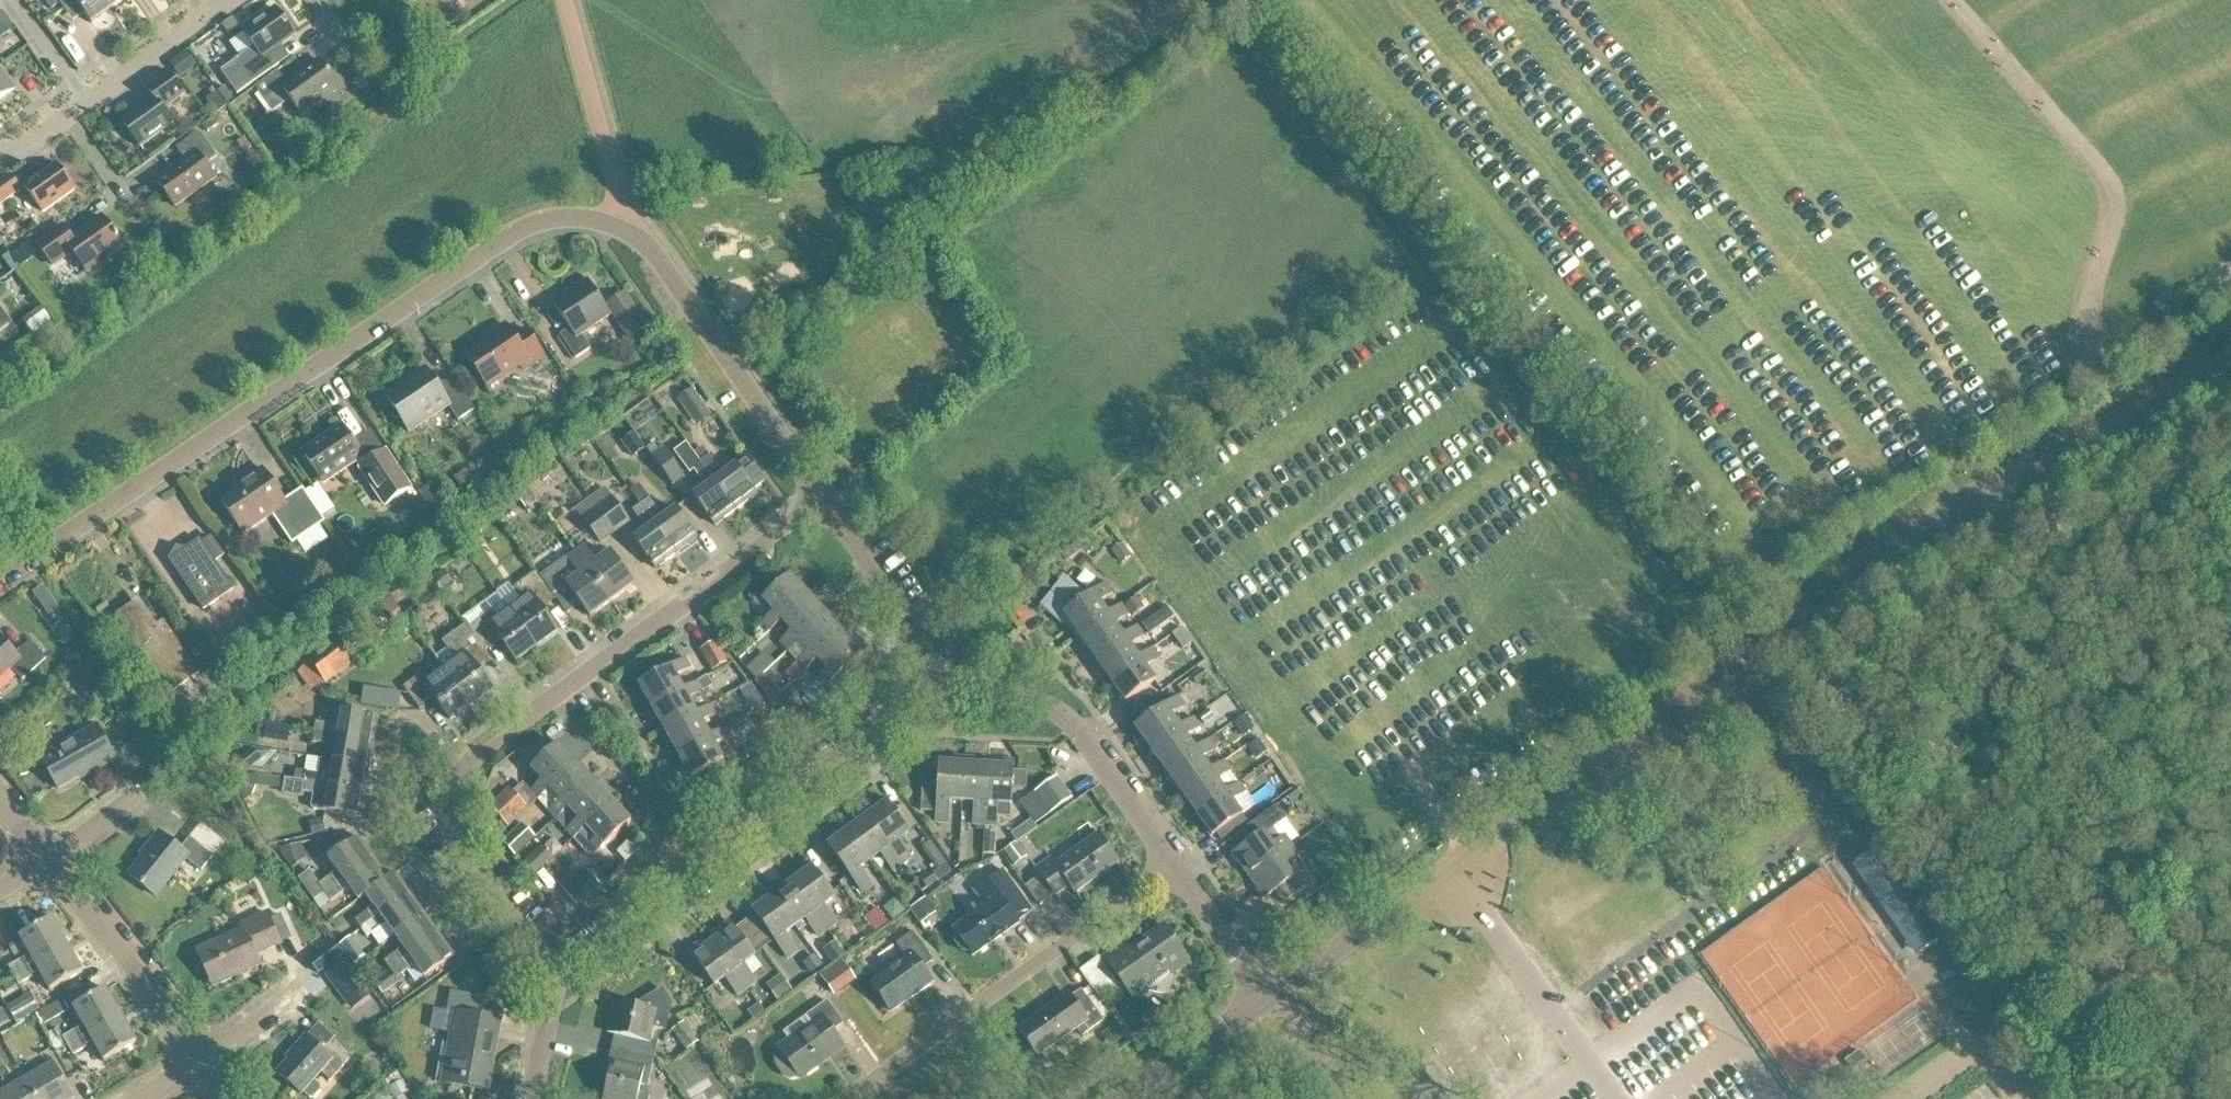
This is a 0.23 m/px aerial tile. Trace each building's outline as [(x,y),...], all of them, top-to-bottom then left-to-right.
[(58,0),(44,0),(53,12),(62,6),(58,0)] [(112,11),(105,0),(58,0),(62,6),(66,11),(76,3),(92,25),(112,11)] [(112,11),(127,0),(105,0),(112,11)] [(237,61),(222,72),(238,95),(254,84),(282,64),(273,52),(295,36),(276,10),(245,33),(256,48),(237,61)] [(181,80),(197,68),(186,53),(170,65),(181,80)] [(339,87),(322,63),(288,87),(278,72),(256,88),(274,113),(291,101),(300,114),(339,87)] [(15,91),(0,71),(0,102),(15,91)] [(140,146),(172,124),(162,111),(185,94),(170,74),(147,90),(155,100),(123,123),(140,146)] [(227,107),(218,93),(206,101),(215,115),(227,107)] [(207,134),(218,127),(214,120),(203,127),(207,134)] [(176,208),(216,179),(207,167),(217,159),(199,133),(177,149),(186,162),(157,182),(176,208)] [(44,213),(75,191),(57,165),(25,187),(44,213)] [(21,190),(12,177),(0,185),(0,205),(21,190)] [(123,247),(103,218),(72,240),(63,228),(38,246),(53,267),(73,253),(87,273),(123,247)] [(648,327),(627,295),(609,307),(611,309),(607,312),(596,295),(598,293),(588,279),(574,288),(576,290),(554,305),(570,330),(561,336),(576,360),(591,350),(581,336),(610,317),(626,341),(648,327)] [(12,325),(0,307),(0,333),(12,325)] [(38,324),(43,332),(61,321),(55,313),(38,324)] [(515,339),(507,327),(490,338),(491,340),(466,357),(487,388),(520,366),(524,371),(545,357),(527,331),(515,339)] [(451,374),(436,385),(426,371),(386,398),(394,410),(393,411),(392,416),(395,420),(400,421),(401,420),(403,423),(442,396),(459,422),(476,412),(451,374)] [(697,428),(712,418),(693,390),(678,401),(697,428)] [(555,393),(552,405),(564,409),(567,396),(555,393)] [(368,464),(343,427),(320,442),(321,444),(304,456),(322,482),(339,471),(341,473),(356,463),(386,507),(411,490),(386,452),(368,464)] [(646,450),(635,434),(621,444),(633,460),(646,450)] [(736,512),(701,463),(688,445),(675,454),(691,475),(695,472),(707,489),(694,498),(715,527),(736,512)] [(674,487),(685,479),(665,451),(653,459),(674,487)] [(765,483),(745,455),(732,465),(734,468),(723,476),(710,457),(701,463),(736,512),(757,497),(753,491),(765,483)] [(285,502),(263,470),(248,480),(250,484),(222,503),(244,535),(273,516),(292,545),(325,523),(303,490),(285,502)] [(473,480),(467,471),(454,480),(460,488),(473,480)] [(445,502),(432,484),(419,493),(431,511),(445,502)] [(590,499),(616,535),(631,524),(605,489),(590,499)] [(600,547),(616,535),(590,499),(574,511),(600,547)] [(642,506),(677,555),(698,540),(677,511),(665,520),(651,500),(642,506)] [(656,570),(677,555),(642,506),(634,513),(648,532),(635,541),(656,570)] [(204,611),(234,591),(200,541),(170,561),(204,611)] [(1120,565),(1131,558),(1121,544),(1111,552),(1120,565)] [(575,553),(612,603),(634,587),(610,554),(597,563),(585,547),(575,553)] [(590,618),(612,603),(575,553),(540,579),(555,599),(568,616),(581,606),(590,618)] [(555,599),(540,579),(535,572),(512,589),(520,601),(509,610),(536,647),(557,632),(541,610),(555,599)] [(1078,635),(1108,614),(1100,603),(1113,593),(1106,584),(1084,600),(1065,584),(1072,576),(1071,575),(1039,611),(1040,612),(1043,609),(1063,626),(1068,622),(1078,635)] [(781,620),(808,595),(790,576),(763,601),(774,613),(762,624),(771,632),(782,622),(781,620)] [(444,597),(432,577),(417,587),(429,606),(444,597)] [(42,608),(53,600),(44,587),(33,595),(42,608)] [(412,611),(397,592),(389,598),(398,610),(389,617),(401,632),(410,625),(404,617),(412,611)] [(491,602),(497,613),(515,604),(510,593),(491,602)] [(799,640),(826,615),(808,595),(781,620),(782,622),(793,633),(780,645),(787,653),(800,641),(799,640)] [(150,630),(133,605),(116,616),(169,695),(199,674),(163,621),(150,630)] [(1124,636),(1124,635),(1114,621),(1127,613),(1122,606),(1108,615),(1108,614),(1078,635),(1078,637),(1076,638),(1091,659),(1124,636)] [(516,662),(536,647),(509,610),(497,618),(492,611),(469,628),(486,651),(500,640),(516,662)] [(817,659),(844,634),(826,615),(799,640),(800,641),(810,651),(797,663),(798,664),(785,676),(793,685),(806,673),(805,672),(818,659),(817,659)] [(1160,629),(1152,618),(1142,625),(1149,637),(1160,629)] [(468,629),(465,625),(442,642),(455,661),(444,669),(471,706),(491,691),(475,669),(491,658),(486,651),(469,628),(468,629)] [(1107,680),(1140,657),(1139,657),(1130,644),(1144,635),(1137,625),(1124,635),(1124,636),(1091,659),(1107,680)] [(1182,629),(1172,636),(1183,651),(1192,644),(1182,629)] [(817,659),(818,659),(829,671),(817,681),(825,690),(863,655),(844,634),(817,659)] [(0,637),(0,679),(10,670),(22,683),(47,661),(30,642),(16,655),(0,637)] [(326,686),(355,664),(337,639),(307,662),(326,686)] [(713,672),(727,664),(715,643),(701,651),(713,672)] [(1140,657),(1107,680),(1123,704),(1156,680),(1146,667),(1160,657),(1153,647),(1139,657),(1140,657)] [(685,693),(684,692),(677,679),(692,671),(685,660),(639,686),(653,710),(685,693)] [(444,669),(438,662),(403,688),(419,710),(434,699),(450,721),(471,706),(444,669)] [(75,678),(99,701),(111,689),(87,666),(75,678)] [(1204,670),(1194,677),(1199,686),(1210,678),(1204,670)] [(697,714),(690,702),(706,693),(701,683),(684,692),(685,693),(653,710),(666,733),(697,715),(697,714)] [(748,706),(760,698),(752,685),(740,692),(748,706)] [(772,704),(781,695),(770,685),(763,692),(772,703),(772,704)] [(375,687),(372,701),(397,707),(400,693),(375,687)] [(812,705),(826,720),(841,707),(827,692),(812,705)] [(1179,727),(1179,726),(1173,718),(1187,708),(1179,697),(1135,729),(1149,748),(1179,727)] [(725,700),(713,707),(718,716),(730,709),(725,700)] [(711,738),(703,724),(718,716),(713,707),(713,706),(697,714),(697,715),(666,733),(679,756),(711,738)] [(753,719),(771,742),(784,733),(766,709),(753,719)] [(1215,718),(1210,711),(1199,718),(1204,726),(1215,718)] [(315,734),(374,744),(379,718),(342,712),(340,727),(316,723),(315,734)] [(1196,750),(1195,750),(1188,739),(1201,729),(1192,717),(1179,726),(1179,727),(1149,748),(1165,772),(1196,750)] [(1235,725),(1244,738),(1256,729),(1247,717),(1235,725)] [(267,725),(264,742),(287,746),(290,729),(267,725)] [(58,790),(114,759),(96,727),(41,759),(58,790)] [(711,738),(679,756),(692,779),(705,772),(709,778),(727,767),(716,748),(733,738),(728,729),(711,738)] [(370,769),(374,744),(315,734),(313,744),(336,748),(334,763),(370,769)] [(1211,772),(1203,761),(1216,751),(1209,740),(1195,750),(1196,750),(1165,772),(1181,794),(1211,772)] [(549,789),(576,764),(558,745),(531,770),(542,781),(517,803),(512,798),(495,814),(506,826),(534,799),(536,801),(549,789)] [(244,776),(272,753),(252,750),(234,765),(244,776)] [(962,803),(965,759),(955,758),(955,765),(940,764),(939,774),(937,812),(936,823),(948,824),(950,803),(962,803)] [(985,826),(988,767),(974,766),(975,759),(965,759),(962,803),(975,804),(974,825),(985,826)] [(988,767),(985,826),(996,827),(997,805),(1011,806),(1013,762),(1003,761),(1003,768),(988,767)] [(366,794),(370,769),(334,763),(331,777),(308,773),(306,783),(366,794)] [(1226,794),(1226,793),(1218,782),(1231,773),(1223,763),(1211,772),(1181,794),(1196,815),(1226,794)] [(567,808),(594,783),(576,764),(549,789),(560,800),(547,813),(554,821),(568,809),(567,808)] [(937,812),(939,774),(925,773),(922,811),(937,812)] [(1073,800),(1057,778),(1034,794),(1050,816),(1073,800)] [(361,819),(366,794),(306,783),(305,793),(314,795),(311,809),(312,810),(361,819)] [(585,828),(612,803),(594,783),(567,808),(568,809),(578,820),(566,831),(574,839),(586,828),(585,828)] [(1226,794),(1196,815),(1212,838),(1242,817),(1233,803),(1246,794),(1239,784),(1226,793),(1226,794)] [(1021,803),(1037,825),(1050,816),(1034,794),(1021,803)] [(867,818),(902,866),(911,860),(898,843),(909,835),(887,803),(883,798),(874,804),(878,810),(867,818)] [(586,828),(574,839),(584,851),(592,859),(631,823),(612,803),(585,828),(586,828)] [(1248,878),(1291,846),(1285,837),(1280,840),(1273,831),(1286,822),(1276,809),(1240,834),(1248,845),(1233,856),(1248,878)] [(892,873),(902,866),(867,818),(856,825),(852,820),(844,826),(870,863),(880,856),(892,873)] [(325,834),(322,821),(309,824),(312,837),(325,834)] [(516,856),(535,838),(523,825),(503,843),(516,856)] [(859,871),(870,863),(844,826),(836,832),(840,837),(828,846),(863,895),(872,888),(859,871)] [(182,851),(159,832),(145,849),(149,852),(130,876),(156,897),(187,860),(202,872),(213,858),(191,839),(182,851)] [(1076,895),(1117,865),(1097,836),(1055,867),(1051,860),(1037,871),(1042,877),(1026,888),(1040,907),(1056,896),(1057,898),(1071,888),(1076,895)] [(324,895),(373,860),(358,838),(328,860),(337,873),(318,886),(324,895)] [(939,881),(952,872),(945,862),(930,843),(921,850),(937,872),(922,883),(927,890),(939,881)] [(1011,849),(1020,864),(1030,858),(1021,843),(1011,849)] [(307,859),(303,846),(280,851),(292,871),(307,859)] [(1291,846),(1248,878),(1264,900),(1275,892),(1284,904),(1307,887),(1290,862),(1298,856),(1291,846)] [(534,876),(553,858),(542,847),(523,865),(534,876)] [(1912,946),(1932,932),(1877,854),(1857,867),(1912,946)] [(388,880),(373,860),(324,895),(330,903),(349,889),(359,902),(366,896),(388,880)] [(792,884),(827,932),(836,925),(824,907),(834,900),(808,864),(800,870),(804,875),(792,884)] [(972,958),(1019,925),(1033,914),(1003,871),(973,892),(984,909),(953,930),(956,934),(954,944),(961,954),(970,955),(972,958)] [(362,930),(410,895),(395,874),(388,880),(366,896),(374,908),(355,921),(362,930)] [(578,908),(600,887),(588,874),(565,894),(578,908)] [(818,938),(827,932),(792,884),(781,892),(777,886),(769,892),(796,929),(806,922),(818,938)] [(786,936),(796,929),(769,892),(761,898),(765,903),(753,912),(788,961),(798,954),(786,936)] [(396,937),(425,916),(410,895),(362,930),(367,938),(386,924),(396,937)] [(893,922),(906,912),(896,899),(883,909),(893,922)] [(889,925),(877,909),(864,918),(876,934),(889,925)] [(213,988),(261,966),(257,957),(293,940),(281,916),(269,921),(266,915),(239,927),(241,932),(197,952),(213,988)] [(391,971),(440,936),(425,916),(396,937),(404,948),(385,962),(391,971)] [(16,975),(68,946),(52,920),(20,938),(31,957),(27,960),(25,958),(11,966),(16,975)] [(712,941),(747,990),(756,984),(744,966),(754,958),(728,922),(720,928),(723,933),(712,941)] [(1103,958),(1134,1002),(1147,993),(1166,997),(1169,980),(1189,966),(1163,929),(1134,949),(1128,941),(1103,958)] [(891,1013),(933,984),(923,970),(933,963),(913,934),(897,945),(906,958),(870,984),(891,1013)] [(426,978),(455,957),(440,936),(391,971),(374,984),(383,996),(405,979),(402,975),(417,965),(426,978)] [(354,967),(366,958),(351,938),(339,946),(347,957),(354,967)] [(738,997),(747,990),(712,941),(700,950),(697,945),(688,951),(714,987),(725,979),(738,997)] [(318,977),(345,957),(334,942),(307,962),(318,977)] [(834,942),(823,950),(833,964),(844,956),(834,942)] [(68,946),(16,975),(22,985),(36,977),(35,975),(40,972),(50,991),(83,973),(68,946)] [(832,968),(840,990),(864,981),(856,959),(832,968)] [(346,1000),(364,987),(345,961),(327,974),(346,1000)] [(773,983),(784,999),(799,988),(788,973),(773,983)] [(483,1019),(488,990),(479,983),(433,1015),(428,1014),(418,1026),(425,1032),(453,1037),(444,1083),(488,1091),(501,1023),(483,1019)] [(612,1048),(655,1058),(661,1032),(666,1033),(673,1006),(662,989),(633,1008),(616,1004),(609,1034),(615,1035),(612,1048)] [(68,1048),(121,1017),(106,990),(74,1008),(85,1027),(81,1030),(80,1028),(62,1039),(68,1048)] [(1083,994),(1103,1022),(1110,1017),(1090,990),(1083,994)] [(1083,994),(1082,993),(1081,991),(1067,1001),(1065,998),(1022,1028),(1041,1056),(1077,1030),(1082,1037),(1103,1022),(1083,994)] [(17,1025),(40,1013),(31,996),(8,1009),(17,1025)] [(843,1025),(827,1002),(783,1034),(788,1042),(779,1049),(774,1058),(776,1068),(783,1077),(791,1082),(801,1079),(859,1038),(847,1022),(843,1025)] [(66,1013),(61,1004),(36,1018),(41,1027),(66,1013)] [(9,1024),(2,1011),(0,1012),(0,1030),(9,1024)] [(121,1017),(68,1048),(73,1057),(88,1048),(87,1047),(94,1043),(105,1062),(137,1043),(121,1017)] [(685,1023),(672,1032),(686,1053),(699,1043),(685,1023)] [(351,1061),(332,1044),(335,1040),(318,1025),(291,1054),(294,1056),(278,1074),(306,1098),(311,1098),(312,1098),(313,1098),(316,1098),(321,1093),(318,1090),(321,1088),(313,1081),(320,1073),(331,1083),(351,1061)] [(57,1030),(47,1037),(57,1054),(68,1048),(62,1039),(57,1030)] [(655,1058),(612,1048),(609,1062),(613,1063),(605,1098),(646,1098),(648,1093),(638,1091),(640,1085),(661,1090),(663,1080),(660,1080),(662,1073),(652,1071),(655,1058)] [(36,1098),(73,1098),(74,1098),(54,1063),(25,1080),(36,1098)] [(25,1080),(0,1094),(0,1098),(36,1098),(25,1080)] [(402,1082),(388,1090),(393,1098),(399,1098),(409,1094),(402,1082)]
